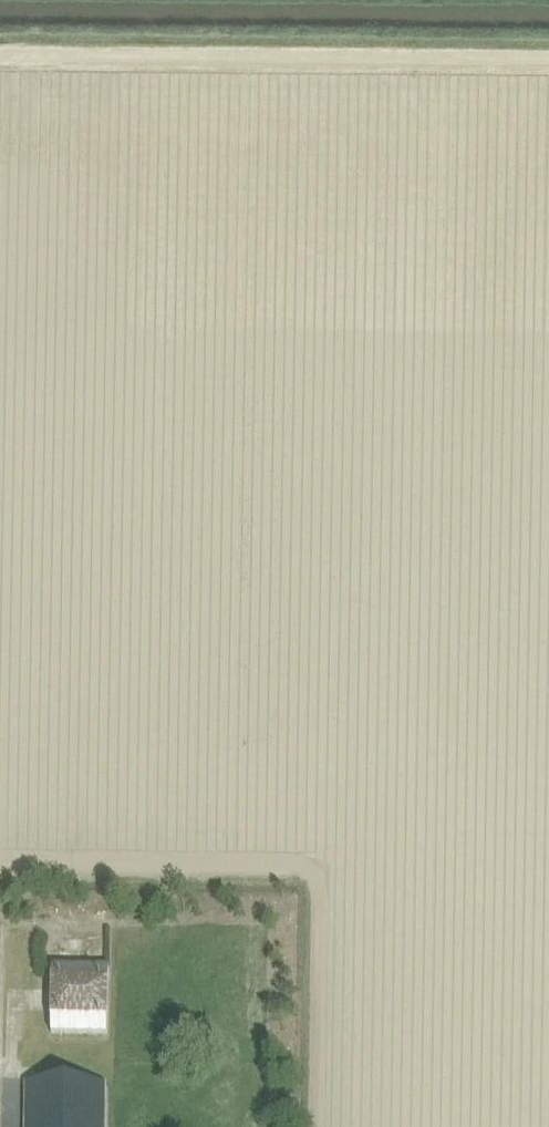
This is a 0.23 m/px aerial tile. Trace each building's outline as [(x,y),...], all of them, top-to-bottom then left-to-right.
[(107,1035),(108,966),(51,965),(50,1034),(107,1035)] [(104,1085),(26,1085),(25,1126),(104,1126),(104,1085)]
